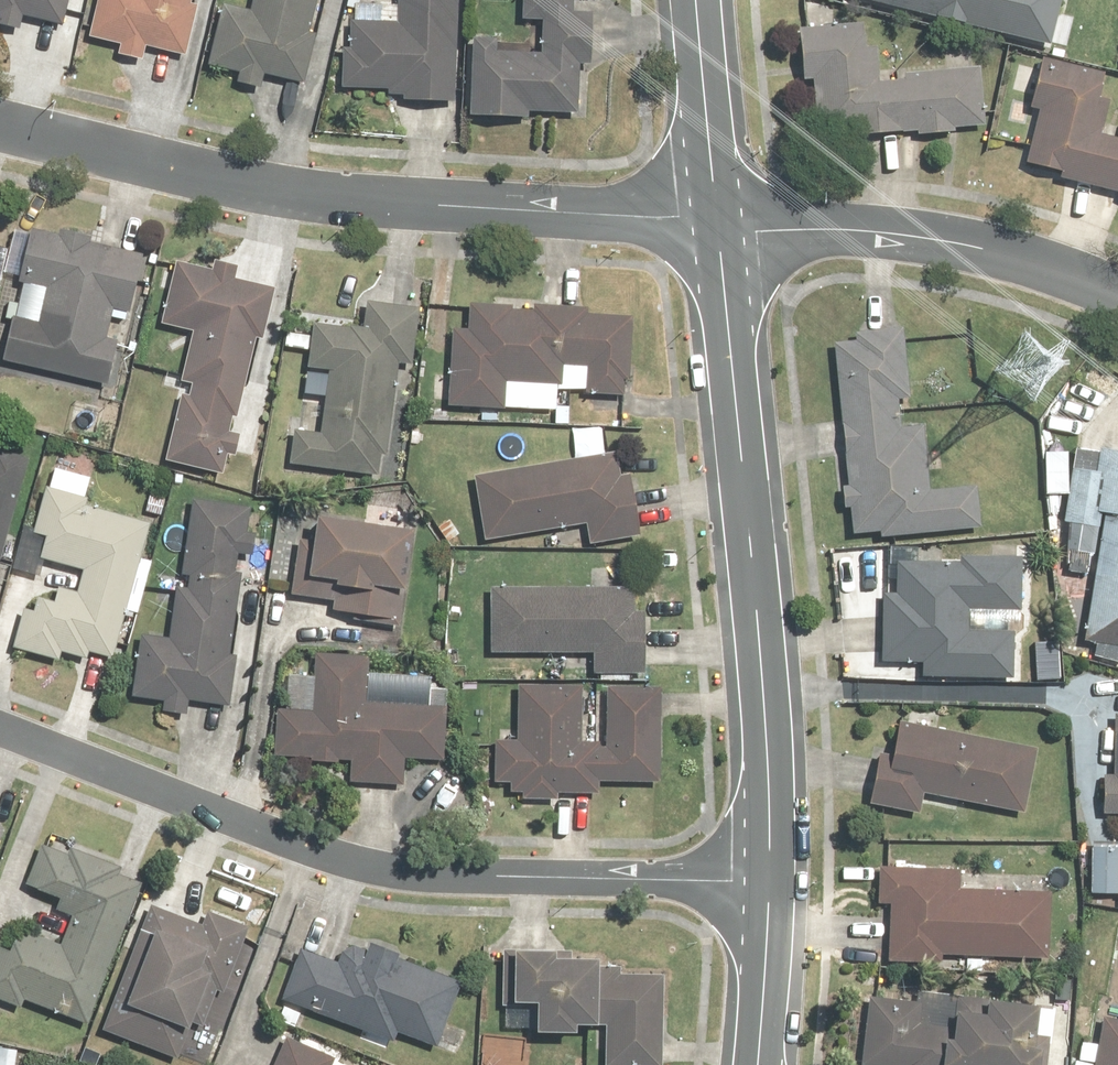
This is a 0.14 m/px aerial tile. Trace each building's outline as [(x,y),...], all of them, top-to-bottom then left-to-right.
[(15,34),(18,22),(60,30),(66,0),(0,0),(0,31),(15,34)] [(86,35),(120,44),(117,58),(138,63),(141,50),(180,60),(193,7),(188,6),(189,0),(95,0),(86,35)] [(250,10),(222,3),(206,66),(300,90),(312,39),(307,38),(316,0),(252,0),(250,10)] [(455,0),(394,0),(394,3),(378,2),(378,8),(353,7),(352,24),(345,24),(344,50),(336,50),(335,93),(383,95),(383,99),(402,100),(402,106),(452,107),(455,0)] [(517,21),(540,22),(539,57),(490,55),(491,42),(464,41),(460,122),(526,124),(526,115),(575,117),(577,69),(586,69),(588,14),(569,13),(569,0),(518,0),(517,21)] [(858,28),(796,32),(799,78),(813,77),(816,135),(845,134),(846,138),(913,135),(913,140),(953,138),(953,128),(983,126),(980,69),(899,74),(899,82),(873,83),(871,46),(859,47),(858,28)] [(1038,62),(1027,113),(1031,114),(1021,163),(1056,170),(1053,182),(1117,195),(1116,205),(1117,206),(1117,141),(1095,137),(1103,100),(1095,98),(1100,74),(1038,62)] [(5,320),(0,348),(0,370),(109,388),(116,343),(103,341),(108,312),(127,315),(137,255),(86,247),(88,237),(52,231),(51,237),(7,229),(0,270),(0,281),(11,282),(5,320)] [(262,344),(272,293),(273,288),(232,279),(235,268),(206,263),(204,272),(171,265),(158,327),(189,333),(179,380),(188,382),(184,402),(175,400),(162,462),(219,474),(222,460),(231,461),(237,434),(226,431),(229,420),(237,422),(254,342),(262,344)] [(510,306),(465,305),(464,334),(446,334),(443,410),(552,414),(552,407),(567,408),(567,393),(583,394),(583,396),(619,398),(620,384),(626,384),(628,318),(579,316),(579,310),(530,309),(529,313),(510,313),(510,306)] [(414,309),(361,307),(360,331),(308,329),(306,372),(319,373),(316,437),(286,436),(284,474),(376,478),(376,458),(385,458),(387,411),(393,411),(395,365),(411,366),(414,309)] [(851,343),(829,344),(838,502),(847,501),(849,536),(878,535),(878,542),(978,536),(976,491),(922,494),(919,427),(898,428),(897,401),(907,400),(903,329),(850,332),(851,343)] [(579,461),(466,478),(476,543),(584,526),(587,547),(636,539),(625,473),(615,474),(612,456),(603,457),(600,439),(576,443),(579,461)] [(1095,450),(1091,473),(1069,469),(1059,531),(1097,538),(1078,654),(1117,660),(1117,454),(1095,450)] [(93,463),(53,452),(31,536),(42,540),(36,565),(60,571),(51,603),(33,599),(30,613),(19,610),(8,652),(56,664),(58,656),(81,662),(83,654),(107,661),(120,613),(136,617),(150,566),(139,563),(148,527),(81,508),(93,463)] [(1066,455),(1042,453),(1041,496),(1064,497),(1066,455)] [(0,457),(0,544),(24,464),(0,457)] [(247,508),(186,501),(169,638),(134,634),(126,696),(157,700),(155,716),(186,720),(188,703),(228,708),(244,574),(233,572),(234,559),(254,562),(256,539),(244,538),(247,508)] [(400,535),(321,522),(306,521),(305,543),(289,542),(286,599),(329,601),(328,619),(383,621),(382,629),(396,629),(400,539),(400,535)] [(956,566),(895,563),(894,598),(880,597),(877,662),(917,663),(917,674),(1011,678),(1012,636),(964,634),(965,610),(1016,612),(1018,561),(957,559),(956,566)] [(577,592),(487,590),(485,652),(588,654),(588,672),(640,673),(642,611),(631,611),(631,593),(620,593),(620,572),(577,570),(577,592)] [(271,716),(268,758),(307,761),(306,765),(335,767),(335,761),(346,762),(345,784),(399,788),(402,761),(438,764),(444,692),(427,690),(428,678),(366,673),(367,658),(308,653),(306,682),(281,680),(278,716),(271,716)] [(656,786),(660,692),(594,689),(592,745),(574,744),(576,690),(515,688),(513,733),(499,732),(498,746),(491,746),(489,785),(505,785),(505,796),(516,797),(515,806),(555,807),(555,798),(594,799),(595,784),(656,786)] [(1110,716),(1109,779),(1100,779),(1099,817),(1117,817),(1116,909),(1117,909),(1117,716),(1110,716)] [(1037,752),(896,724),(888,762),(872,759),(862,806),(917,817),(921,796),(1024,817),(1037,752)] [(1114,846),(1089,846),(1088,892),(1113,893),(1114,846)] [(137,887),(139,882),(116,874),(119,867),(71,849),(66,862),(36,851),(23,888),(55,899),(51,910),(67,916),(56,946),(12,930),(5,951),(0,949),(0,1006),(13,1011),(16,1004),(86,1029),(137,887)] [(1047,893),(960,889),(961,871),(878,867),(876,908),(890,908),(887,964),(938,967),(938,955),(1044,961),(1047,893)] [(154,910),(144,907),(101,1034),(173,1059),(201,976),(194,973),(200,954),(218,960),(209,986),(222,991),(244,926),(159,897),(154,910)] [(275,1000),(280,1002),(391,1043),(394,1035),(435,1050),(459,987),(377,956),(376,955),(375,953),(374,952),(373,951),(371,949),(370,948),(369,947),(367,946),(366,946),(364,945),(362,945),(360,944),(359,944),(357,944),(355,944),(354,944),(352,944),(350,945),(348,946),(347,946),(345,947),(344,948),(342,949),(341,950),(340,952),(339,953),(338,954),(337,956),(336,957),(336,959),(335,961),(335,963),(335,964),(335,966),(335,968),(296,951),(275,1000)] [(501,950),(498,1011),(502,1011),(501,1030),(526,1031),(526,1038),(567,1040),(568,1031),(589,1032),(589,1042),(601,1043),(600,1064),(658,1064),(662,979),(592,976),(593,965),(544,962),(545,952),(501,950)] [(1109,999),(1100,997),(1086,1064),(1117,1064),(1117,955),(1109,999)] [(936,1007),(916,1006),(916,996),(883,995),(882,1004),(859,1003),(857,1064),(1031,1064),(1031,1055),(1028,1055),(1028,1036),(1046,1037),(1047,1009),(998,1008),(999,997),(936,996),(936,1007)] [(330,1055),(282,1034),(268,1064),(325,1064),(330,1055)]
